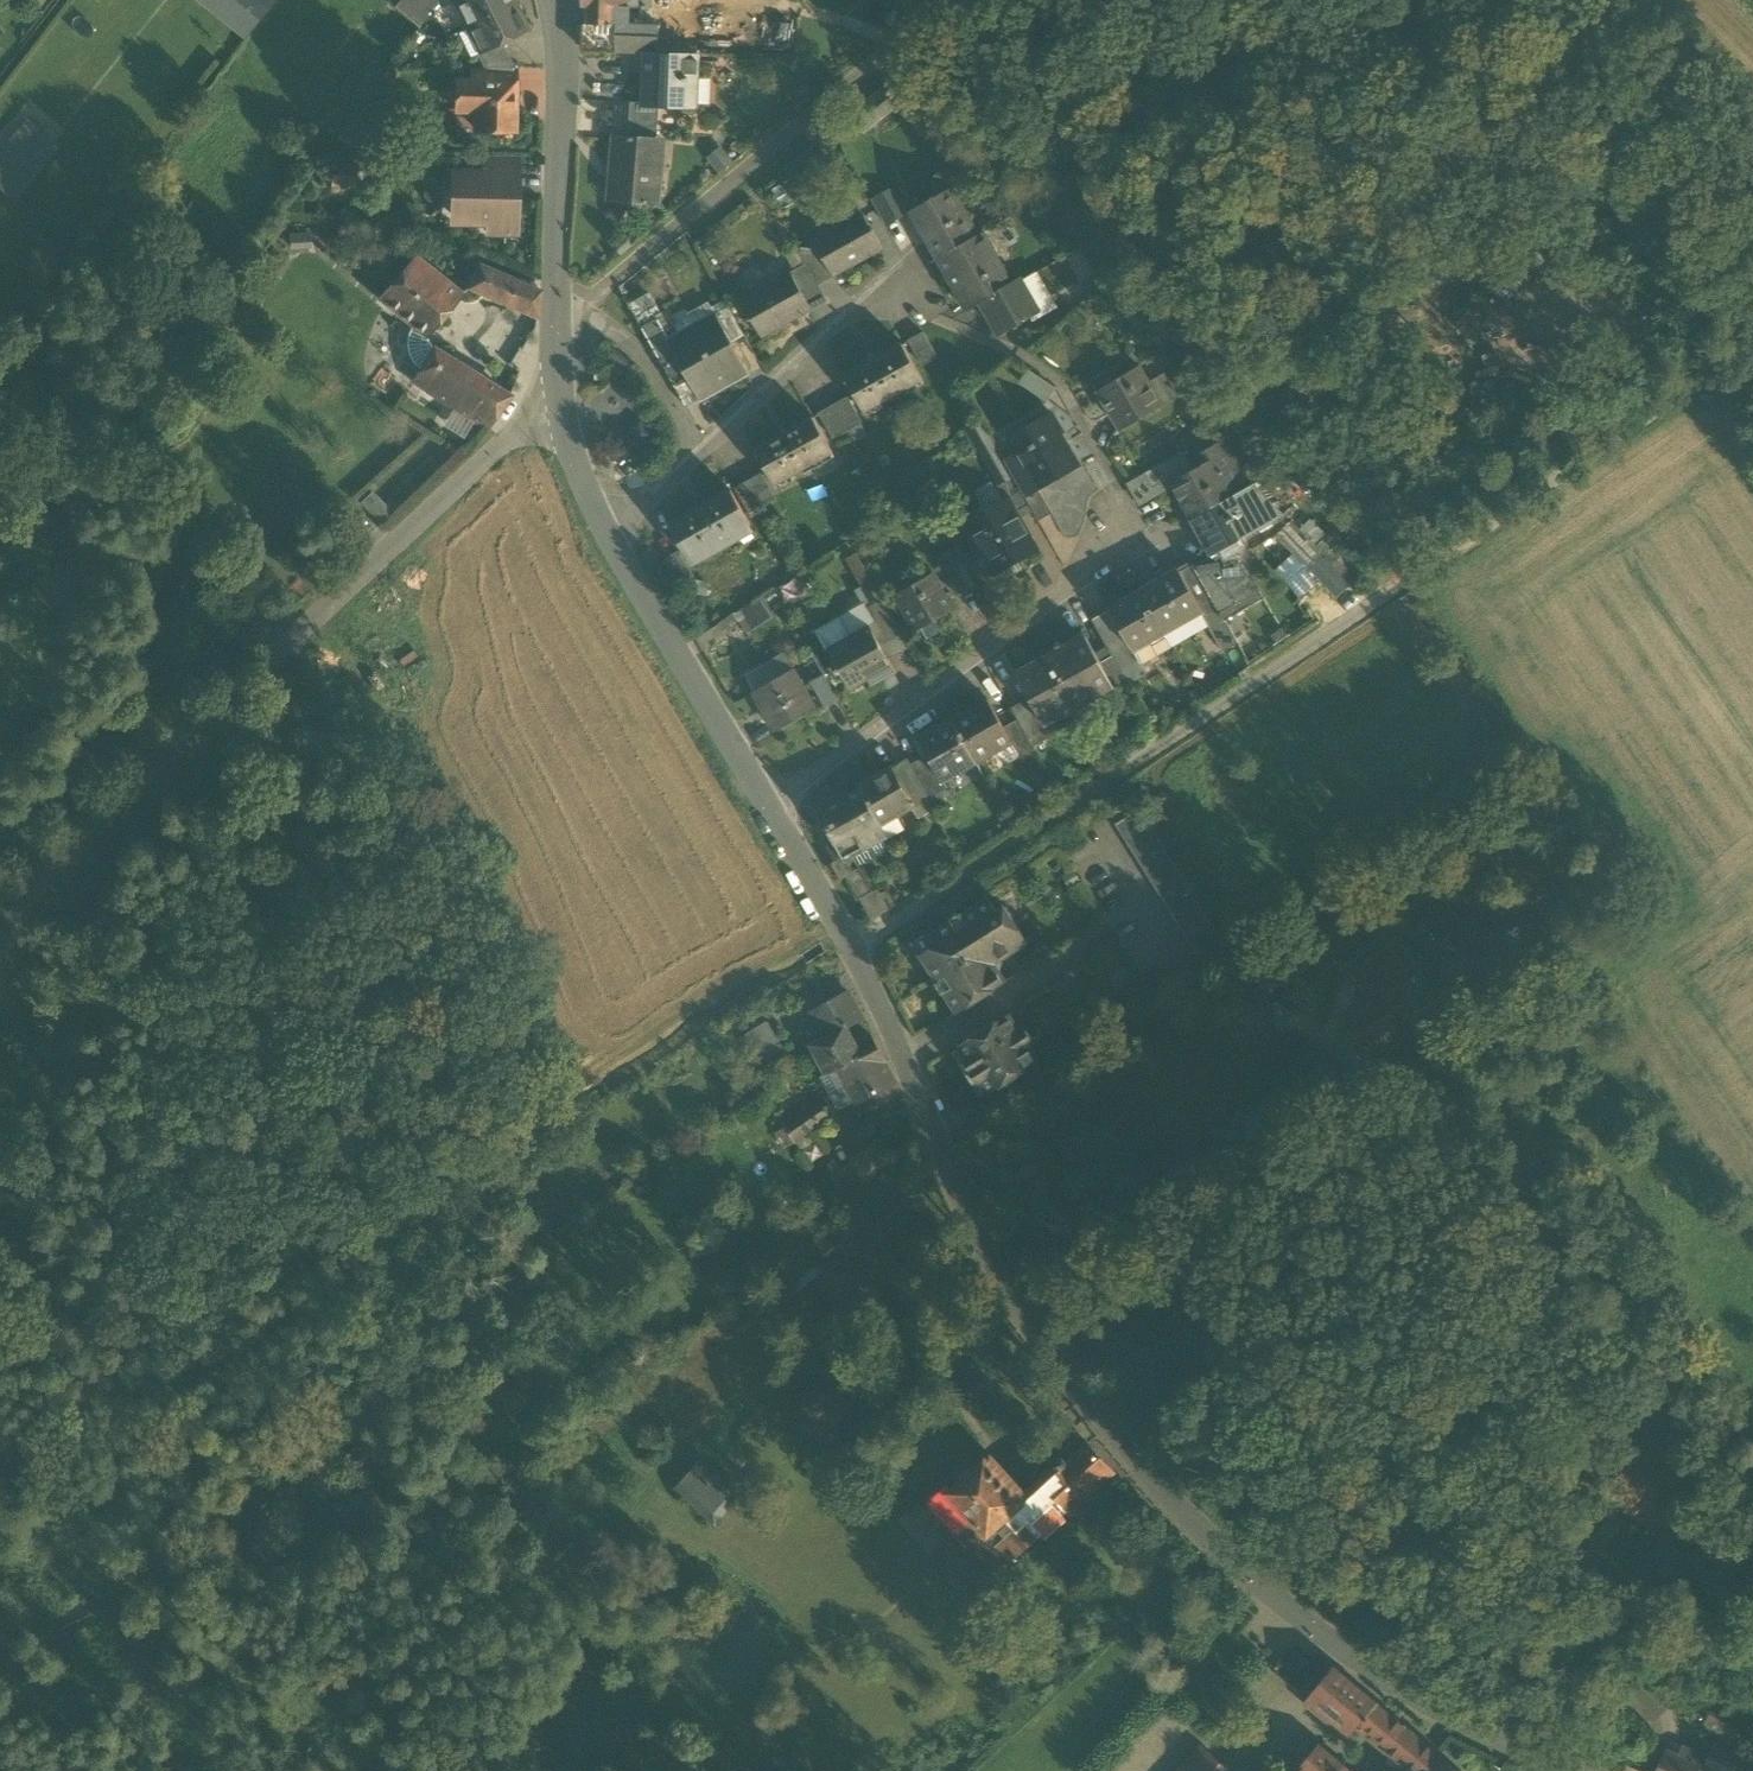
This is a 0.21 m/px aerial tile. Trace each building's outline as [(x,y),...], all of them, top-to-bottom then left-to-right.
[(226,0),(196,0),(242,37),(254,23),(226,0)] [(254,23),(273,0),(226,0),(254,23)] [(419,26),(432,8),(438,0),(402,0),(396,7),(419,26)] [(481,53),(502,43),(526,31),(519,15),(516,16),(512,7),(514,6),(513,5),(513,3),(511,4),(508,0),(458,0),(456,1),(456,2),(468,27),(480,52),(481,53)] [(884,20),(892,27),(913,0),(900,0),(884,20)] [(618,24),(618,6),(617,6),(617,3),(585,2),(584,24),(584,50),(616,51),(618,24)] [(629,25),(629,6),(618,6),(618,24),(629,25)] [(645,52),(656,52),(657,26),(629,25),(618,24),(616,51),(645,52)] [(470,57),(476,54),(480,52),(468,27),(457,33),(470,57)] [(476,54),(483,68),(472,67),(472,81),(514,82),(515,68),(502,43),(481,53),(480,52),(476,54)] [(659,105),(689,106),(690,78),(697,79),(698,54),(656,52),(645,52),(643,104),(659,105)] [(690,78),(689,106),(696,106),(697,79),(690,78)] [(475,129),(513,130),(514,108),(512,108),(512,89),(514,89),(514,82),(472,81),(457,81),(457,89),(452,92),(451,99),(457,102),(457,110),(476,110),(475,129)] [(631,105),(630,120),(658,121),(659,105),(643,104),(631,104),(631,105)] [(28,120),(21,128),(36,142),(44,133),(28,120)] [(657,134),(658,121),(630,120),(629,136),(635,136),(635,132),(657,134)] [(36,142),(21,128),(0,153),(0,172),(12,182),(42,147),(36,142)] [(616,202),(658,205),(661,168),(654,167),(656,138),(635,136),(629,136),(615,135),(612,168),(618,168),(616,202)] [(780,174),(789,190),(825,160),(816,144),(780,174)] [(720,174),(734,162),(721,146),(707,158),(720,174)] [(513,178),(518,178),(519,156),(491,155),(491,177),(513,177),(513,178)] [(950,184),(952,188),(972,177),(957,162),(937,174),(934,177),(932,181),(933,184),(937,191),(950,184)] [(334,184),(347,185),(349,167),(335,166),(335,170),(326,169),(325,178),(334,179),(334,184)] [(489,234),(511,235),(513,178),(513,177),(491,177),(457,176),(456,219),(490,220),(489,234)] [(910,207),(938,257),(978,234),(952,188),(950,184),(937,191),(910,207)] [(877,198),(891,222),(907,212),(894,188),(877,198)] [(811,240),(833,279),(884,251),(862,212),(811,240)] [(968,310),(982,302),(1014,284),(984,231),(978,234),(938,257),(968,310)] [(291,235),(292,248),(311,247),(310,234),(291,235)] [(811,240),(797,247),(806,263),(819,286),(833,279),(811,240)] [(379,299),(412,326),(426,336),(462,294),(455,289),(415,256),(379,299)] [(819,286),(806,263),(790,272),(811,310),(827,301),(819,286)] [(479,266),(473,280),(470,288),(536,315),(537,291),(532,289),(534,284),(521,278),(519,283),(479,266)] [(1037,271),(1022,280),(1039,310),(1030,316),(1033,322),(1058,307),(1037,271)] [(741,300),(763,338),(811,310),(790,272),(741,300)] [(462,294),(470,288),(473,280),(469,278),(455,289),(462,294)] [(1022,280),(1014,284),(982,302),(999,333),(1030,316),(1039,310),(1022,280)] [(630,303),(637,316),(657,305),(650,292),(630,303)] [(1465,334),(1488,312),(1475,298),(1452,320),(1465,334)] [(681,335),(718,315),(729,308),(724,299),(712,307),(708,302),(688,313),(690,316),(677,323),(675,325),(681,335)] [(645,331),(660,323),(656,316),(661,313),(657,305),(637,316),(645,331)] [(745,335),(729,308),(718,315),(733,342),(745,335)] [(670,341),(681,335),(675,325),(677,323),(669,309),(661,313),(656,316),(660,323),(670,341)] [(684,367),(701,398),(749,371),(733,342),(718,315),(681,335),(670,341),(684,367)] [(645,331),(669,375),(684,367),(670,341),(660,323),(645,331)] [(413,362),(420,369),(433,349),(426,336),(412,326),(408,335),(407,344),(408,354),(413,362)] [(912,341),(925,363),(939,355),(927,333),(912,341)] [(905,344),(875,361),(894,396),(924,380),(905,344)] [(509,396),(433,349),(420,369),(412,382),(453,408),(474,420),(487,429),(509,396)] [(866,412),(894,396),(875,361),(846,377),(866,412)] [(1101,388),(1124,428),(1164,405),(1151,382),(1141,365),(1101,388)] [(669,375),(687,406),(701,398),(684,367),(669,375)] [(1018,381),(1047,400),(1056,386),(1027,367),(1018,381)] [(1166,374),(1151,382),(1164,405),(1179,397),(1166,374)] [(850,397),(836,406),(853,434),(867,426),(850,397)] [(839,442),(853,434),(836,406),(822,413),(839,442)] [(1038,484),(1040,489),(1043,487),(1081,466),(1064,435),(1066,434),(1055,414),(1011,438),(1019,451),(1038,484)] [(814,417),(785,434),(805,470),(834,453),(814,417)] [(999,485),(1002,483),(1015,476),(1005,459),(984,420),(964,430),(976,451),(979,450),(999,485)] [(778,485),(805,470),(785,434),(758,449),(778,485)] [(1189,507),(1194,517),(1234,494),(1253,484),(1240,469),(1246,463),(1231,437),(1203,453),(1207,461),(1194,469),(1195,469),(1172,482),(1174,486),(1187,508),(1189,507)] [(1146,472),(1154,486),(1170,477),(1172,482),(1195,469),(1194,469),(1184,450),(1146,472)] [(1015,476),(1024,492),(1038,484),(1019,451),(1005,459),(1015,476)] [(1154,486),(1146,472),(1128,481),(1140,504),(1174,486),(1172,482),(1170,477),(1154,486)] [(765,474),(748,484),(761,507),(778,498),(765,474)] [(1038,484),(1024,492),(1015,476),(1002,483),(1010,497),(1011,497),(1018,508),(1029,502),(1039,519),(1055,510),(1043,487),(1040,489),(1038,484)] [(976,491),(986,511),(1003,501),(992,482),(976,491)] [(750,513),(761,507),(748,484),(737,490),(750,513)] [(1254,488),(1253,484),(1234,494),(1254,531),(1282,515),(1254,488)] [(730,492),(697,510),(720,551),(738,541),(734,535),(749,527),(730,492)] [(362,502),(382,523),(392,514),(372,493),(362,502)] [(1198,529),(1212,553),(1212,554),(1245,536),(1254,531),(1234,494),(1194,517),(1200,528),(1198,529)] [(970,520),(997,567),(1018,556),(1020,560),(1041,549),(1018,508),(1011,497),(1010,497),(1003,501),(986,511),(970,520)] [(714,554),(720,551),(697,510),(674,523),(694,558),(711,548),(714,554)] [(1276,537),(1306,566),(1320,552),(1322,550),(1317,545),(1315,543),(1301,529),(1292,520),(1276,537)] [(1310,520),(1301,529),(1315,543),(1324,534),(1310,520)] [(1256,557),(1245,536),(1212,554),(1212,553),(1207,556),(1222,581),(1207,589),(1224,620),(1263,598),(1245,563),(1256,557)] [(1322,550),(1320,552),(1351,582),(1357,589),(1365,580),(1323,539),(1317,545),(1322,550)] [(669,558),(682,582),(693,576),(680,552),(669,558)] [(1337,596),(1351,582),(1320,552),(1306,566),(1337,596)] [(862,586),(872,581),(857,553),(846,559),(862,586)] [(1018,556),(997,567),(1004,580),(1024,568),(1020,560),(1018,556)] [(1192,563),(1207,589),(1222,581),(1207,556),(1192,563)] [(950,566),(964,592),(976,586),(962,560),(950,566)] [(1207,620),(1222,648),(1236,640),(1224,620),(1207,589),(1192,563),(1179,571),(1200,609),(1207,620)] [(1141,589),(1164,629),(1200,609),(1179,571),(1178,569),(1141,589)] [(945,634),(937,620),(961,607),(953,593),(949,596),(936,573),(899,593),(919,630),(923,628),(931,643),(945,634)] [(872,581),(862,586),(855,590),(863,605),(866,604),(868,607),(882,599),(872,581)] [(1128,637),(1133,646),(1164,629),(1141,589),(1111,606),(1128,637)] [(759,598),(741,610),(753,628),(771,617),(759,598)] [(882,599),(868,607),(884,637),(899,629),(882,599)] [(817,630),(828,650),(870,627),(878,640),(884,637),(868,607),(866,604),(863,605),(817,630)] [(1207,620),(1200,609),(1164,629),(1170,641),(1207,620)] [(1092,618),(1109,648),(1121,641),(1104,611),(1092,618)] [(718,625),(698,637),(705,650),(726,637),(718,625)] [(871,684),(895,671),(888,659),(878,640),(870,627),(828,650),(838,667),(836,669),(839,673),(841,672),(850,688),(867,678),(871,684)] [(878,640),(888,659),(896,655),(889,642),(902,635),(899,629),(884,637),(878,640)] [(1170,641),(1164,629),(1133,646),(1140,657),(1170,641)] [(1088,634),(1048,656),(1072,698),(1075,704),(1114,682),(1102,659),(1088,634)] [(1128,637),(1121,641),(1109,648),(1112,654),(1127,681),(1146,670),(1140,657),(1133,646),(1128,637)] [(747,675),(758,692),(793,671),(783,654),(747,675)] [(1117,687),(1127,681),(1112,654),(1102,659),(1114,682),(1117,687)] [(1041,715),(1072,698),(1048,656),(1018,673),(1031,697),(1041,715)] [(758,692),(781,731),(816,709),(793,671),(758,692)] [(813,681),(826,706),(838,699),(824,674),(813,681)] [(1012,707),(1017,718),(1029,739),(1044,730),(1043,728),(1037,718),(1041,715),(1031,697),(1012,707)] [(1037,718),(1043,728),(1077,709),(1075,704),(1072,698),(1041,715),(1037,718)] [(987,701),(953,719),(974,757),(978,765),(1012,746),(1001,727),(987,701)] [(1035,750),(1029,739),(1017,718),(1001,727),(1012,746),(1019,759),(1035,750)] [(956,767),(974,757),(953,719),(918,739),(928,756),(942,781),(959,772),(956,767)] [(928,756),(911,766),(909,763),(894,771),(914,808),(930,800),(947,790),(942,781),(928,756)] [(894,771),(861,789),(882,826),(899,816),(914,808),(894,771)] [(845,792),(821,805),(832,825),(827,827),(843,856),(845,859),(846,859),(852,855),(886,837),(887,836),(882,826),(861,789),(848,797),(845,792)] [(816,807),(827,827),(832,825),(821,805),(816,807)] [(1162,898),(1208,973),(1232,957),(1186,883),(1140,809),(1116,824),(1162,898)] [(882,826),(887,836),(888,839),(905,829),(899,816),(882,826)] [(888,840),(886,837),(852,855),(855,860),(864,862),(865,862),(870,864),(872,858),(877,860),(879,855),(884,856),(885,851),(883,847),(886,845),(885,842),(888,840)] [(832,863),(841,878),(853,870),(846,859),(845,859),(843,856),(832,863)] [(841,878),(868,923),(880,915),(868,895),(853,870),(841,878)] [(868,895),(880,915),(890,908),(878,889),(868,895)] [(947,992),(959,1012),(1005,983),(996,968),(998,959),(999,959),(1027,941),(1006,907),(998,912),(990,900),(964,916),(969,924),(958,931),(953,923),(927,939),(925,935),(911,944),(920,958),(924,955),(940,981),(944,978),(951,989),(947,992)] [(810,1044),(826,1073),(839,1067),(861,1056),(855,1044),(856,1043),(847,1025),(862,1017),(849,992),(820,1008),(827,1021),(819,1026),(824,1036),(810,1044)] [(811,1013),(819,1026),(827,1021),(820,1008),(811,1013)] [(982,1080),(990,1093),(1005,1083),(1034,1065),(1038,1062),(1027,1044),(1033,1041),(1025,1028),(1019,1032),(1008,1014),(960,1045),(968,1058),(964,1060),(978,1082),(982,1080)] [(760,1048),(769,1063),(787,1052),(767,1020),(742,1036),(752,1053),(760,1048)] [(861,1056),(839,1067),(856,1100),(857,1101),(896,1081),(871,1035),(856,1043),(855,1044),(861,1056)] [(760,1048),(752,1053),(761,1067),(769,1063),(760,1048)] [(1005,1083),(1013,1095),(1042,1077),(1034,1065),(1005,1083)] [(840,1109),(856,1100),(839,1067),(826,1073),(822,1076),(840,1109)] [(788,1128),(796,1140),(810,1130),(828,1117),(820,1106),(813,1111),(810,1107),(805,1111),(808,1114),(788,1128)] [(829,1183),(845,1207),(857,1199),(853,1194),(867,1185),(896,1165),(880,1142),(851,1161),(838,1171),(841,1175),(829,1183)] [(904,1182),(861,1218),(878,1240),(922,1205),(923,1205),(923,1204),(905,1181),(904,1182)] [(878,1240),(880,1241),(924,1206),(923,1204),(923,1205),(922,1205),(878,1240)] [(880,1241),(878,1240),(861,1218),(849,1227),(861,1242),(869,1250),(880,1241)] [(808,1250),(825,1271),(861,1242),(849,1227),(844,1221),(808,1250)] [(986,1458),(953,1489),(948,1484),(929,1501),(959,1534),(959,1533),(972,1548),(977,1543),(978,1545),(980,1543),(1003,1569),(1026,1548),(1027,1549),(1035,1541),(1034,1541),(1043,1533),(1049,1533),(1049,1534),(1060,1523),(1060,1517),(1068,1510),(1113,1470),(1088,1443),(1068,1461),(1064,1457),(1059,1456),(1054,1460),(1054,1466),(1058,1470),(1025,1500),(986,1458)] [(687,1487),(716,1512),(733,1492),(727,1486),(729,1484),(701,1460),(693,1469),(699,1474),(687,1487)] [(676,1489),(681,1494),(687,1487),(699,1474),(693,1469),(676,1489)] [(716,1512),(687,1487),(681,1494),(710,1519),(716,1512)] [(733,1492),(716,1512),(710,1519),(715,1523),(742,1492),(737,1488),(733,1492)] [(1352,1732),(1360,1722),(1377,1702),(1377,1701),(1334,1665),(1308,1696),(1335,1719),(1336,1719),(1352,1732)] [(1618,1704),(1644,1729),(1667,1705),(1642,1680),(1618,1704)] [(1707,1721),(1731,1733),(1741,1714),(1733,1711),(1737,1702),(1725,1696),(1721,1705),(1716,1702),(1707,1721)] [(1389,1711),(1377,1702),(1360,1722),(1378,1737),(1389,1723),(1383,1718),(1389,1711)] [(1408,1728),(1389,1711),(1383,1718),(1389,1723),(1378,1737),(1391,1748),(1408,1728)] [(1441,1755),(1408,1728),(1391,1748),(1389,1750),(1413,1770),(1460,1770),(1441,1755)] [(1712,1770),(1736,1770),(1743,1755),(1726,1748),(1729,1742),(1723,1740),(1721,1746),(1715,1743),(1709,1754),(1704,1767),(1708,1770),(1712,1770)] [(1300,1770),(1302,1770),(1351,1770),(1318,1743),(1297,1767),(1300,1770)] [(1227,1770),(1202,1747),(1180,1770),(1226,1770),(1227,1770)] [(1696,1749),(1691,1761),(1704,1767),(1709,1754),(1696,1749)] [(1704,1767),(1691,1761),(1665,1750),(1655,1770),(1708,1770),(1704,1767)]
